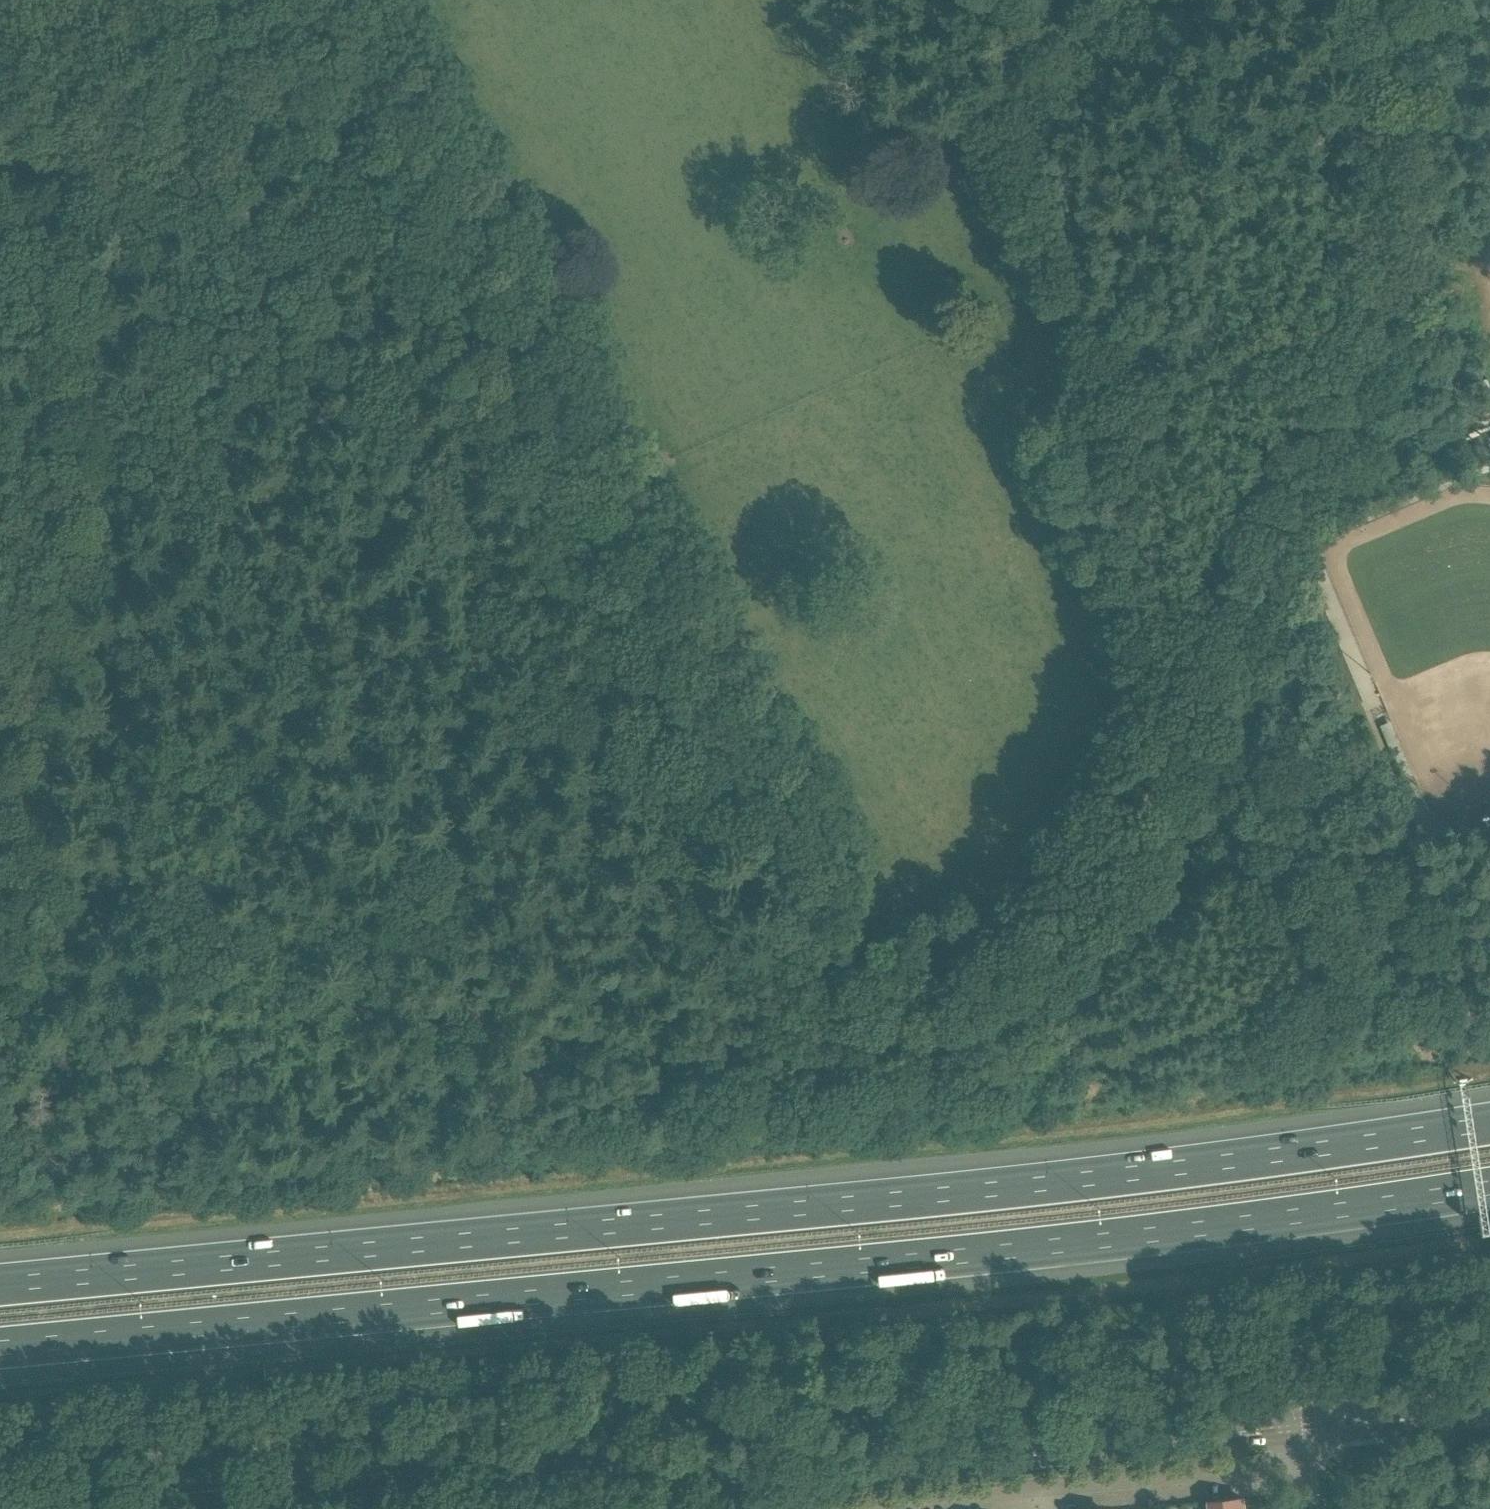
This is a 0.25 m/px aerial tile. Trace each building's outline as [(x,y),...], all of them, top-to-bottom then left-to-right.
[(1480,230),(1489,254),(1489,226),(1480,230)] [(1459,363),(1442,370),(1446,379),(1463,372),(1459,363)] [(1242,1498),(1209,1501),(1210,1508),(1243,1508),(1242,1498)]
